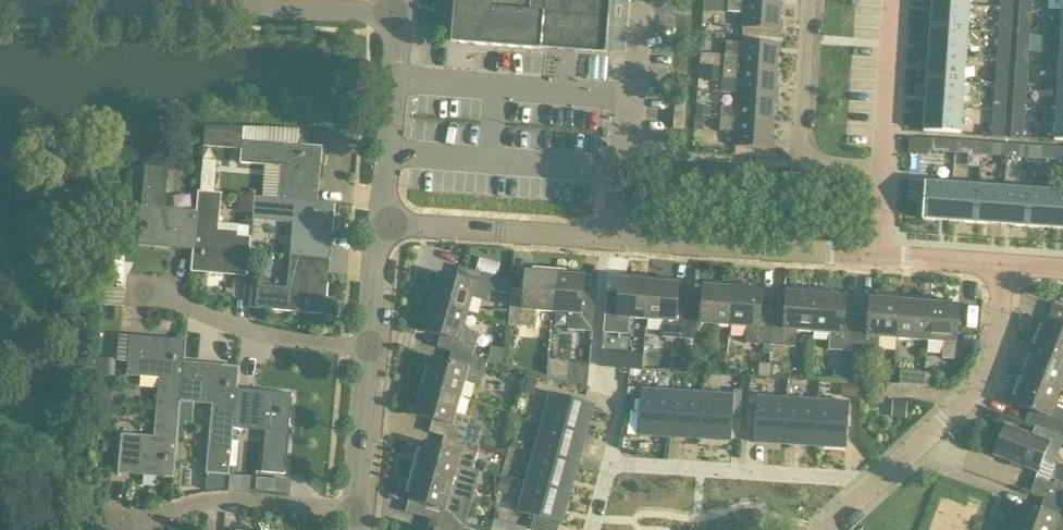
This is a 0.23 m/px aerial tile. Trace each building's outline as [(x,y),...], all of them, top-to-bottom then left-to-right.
[(453,41),(461,42),(567,51),(606,54),(611,0),(457,0),(453,41)] [(727,12),(743,14),(742,27),(778,30),(780,4),(728,0),(727,12)] [(932,8),(982,12),(983,0),(933,0),(932,8)] [(999,13),(1007,13),(1008,0),(1002,0),(1000,0),(999,13)] [(1019,9),(1032,10),(1033,0),(1020,0),(1019,9)] [(932,8),(930,38),(980,42),(982,12),(932,8)] [(1019,9),(1017,34),(1030,35),(1032,10),(1019,9)] [(999,13),(998,26),(1006,26),(1007,13),(999,13)] [(1002,30),(1001,43),(1010,44),(1010,31),(1002,30)] [(1017,34),(1015,60),(1029,61),(1030,35),(1017,34)] [(930,38),(928,68),(978,72),(980,42),(930,38)] [(741,43),(740,56),(724,55),(723,68),(775,72),(777,45),(741,43)] [(1001,43),(1000,56),(1009,57),(1010,44),(1001,43)] [(995,60),(994,73),(1003,73),(1004,60),(995,60)] [(1015,60),(1013,86),(1027,87),(1029,61),(1015,60)] [(722,93),(737,94),(737,95),(773,98),(775,72),(723,68),(722,93)] [(928,68),(926,98),(976,102),(978,72),(928,68)] [(994,73),(994,86),(1002,86),(1003,73),(994,73)] [(1013,86),(1012,112),(1025,113),(1027,87),(1013,86)] [(1044,114),(1062,115),(1062,89),(1059,89),(1058,104),(1045,103),(1044,114)] [(998,90),(997,103),(1006,103),(1006,90),(998,90)] [(737,95),(736,108),(721,107),(721,119),(771,123),(773,98),(737,95)] [(926,98),(924,130),(974,133),(976,102),(926,98)] [(678,130),(683,130),(685,104),(674,103),(672,129),(678,130)] [(997,103),(996,116),(1005,116),(1006,103),(997,103)] [(1023,139),(1025,113),(1012,112),(1010,138),(1023,139)] [(1044,114),(1044,125),(1056,126),(1055,141),(1062,142),(1062,115),(1044,114)] [(720,131),(734,132),(733,148),(769,151),(771,123),(721,119),(720,131)] [(991,124),(990,137),(999,137),(1000,124),(991,124)] [(928,152),(954,154),(955,140),(929,138),(928,152)] [(280,166),(277,198),(317,201),(322,146),(240,140),(239,163),(280,166)] [(981,142),(955,140),(954,154),(980,156),(981,142)] [(980,156),(1006,157),(1007,143),(981,142),(980,156)] [(1006,157),(1032,159),(1033,145),(1007,143),(1006,157)] [(1032,159),(1058,161),(1059,147),(1033,145),(1032,159)] [(204,159),(203,189),(217,190),(218,159),(204,159)] [(137,246),(191,250),(195,209),(164,207),(167,166),(144,164),(137,246)] [(923,219),(950,221),(952,186),(925,184),(923,219)] [(950,221),(975,223),(978,187),(952,186),(950,221)] [(975,223),(1001,225),(1004,189),(978,187),(975,223)] [(1029,191),(1004,189),(1001,225),(1027,227),(1029,191)] [(196,191),(195,209),(191,250),(189,272),(246,277),(249,237),(217,234),(220,193),(196,191)] [(1027,227),(1053,228),(1055,193),(1029,191),(1027,227)] [(1055,193),(1053,228),(1062,229),(1062,194),(1055,193)] [(291,223),(289,255),(329,258),(333,203),(317,201),(277,198),(252,196),(251,220),(291,223)] [(324,314),(329,258),(289,255),(286,287),(256,285),(254,308),(324,314)] [(468,314),(473,297),(488,301),(491,290),(511,296),(512,289),(512,282),(459,267),(456,280),(439,276),(436,288),(432,304),(468,314)] [(525,274),(523,290),(512,289),(511,296),(509,326),(534,328),(535,312),(551,313),(554,276),(525,274)] [(551,313),(568,315),(567,330),(592,332),(595,296),(582,295),(583,278),(554,276),(551,313)] [(628,334),(629,320),(646,321),(648,284),(619,282),(619,293),(606,292),(603,333),(628,334)] [(646,321),(663,322),(662,337),(686,339),(689,302),(677,302),(678,286),(648,284),(646,321)] [(702,303),(689,302),(686,339),(710,341),(711,326),(729,327),(732,290),(703,288),(702,303)] [(729,327),(747,328),(746,344),(770,346),(772,309),(760,308),(762,292),(732,290),(729,327)] [(785,310),(772,309),(770,346),(795,348),(796,333),(813,334),(816,297),(786,294),(785,310)] [(813,334),(830,335),(829,351),(854,353),(857,316),(845,315),(846,299),(816,297),(813,334)] [(869,317),(857,316),(854,353),(878,354),(880,339),(897,341),(899,303),(870,301),(869,317)] [(897,341),(927,343),(929,305),(899,303),(897,341)] [(424,332),(440,337),(437,348),(452,352),(473,358),(479,334),(464,330),(468,314),(432,304),(424,332)] [(958,308),(929,305),(927,343),(944,344),(942,359),(954,360),(955,343),(958,308)] [(1048,321),(1037,349),(1062,360),(1062,327),(1048,321)] [(159,379),(157,407),(178,409),(179,403),(183,362),(185,340),(129,336),(126,376),(159,379)] [(1062,384),(1062,360),(1037,349),(1026,377),(1060,391),(1062,384)] [(459,398),(464,381),(481,386),(487,362),(473,358),(452,352),(448,366),(430,361),(422,388),(459,398)] [(548,359),(546,380),(568,385),(569,362),(548,359)] [(232,442),(237,389),(238,366),(183,362),(179,403),(211,405),(205,474),(229,476),(232,448),(232,442)] [(900,372),(899,384),(899,386),(917,387),(930,388),(931,374),(900,372)] [(1060,391),(1026,377),(1014,405),(1030,411),(1024,425),(1062,440),(1062,410),(1054,406),(1060,391)] [(916,400),(917,387),(899,386),(899,384),(886,383),(885,397),(916,400)] [(414,418),(432,423),(430,433),(445,437),(477,446),(481,431),(476,421),(472,420),(472,419),(455,414),(459,398),(422,388),(414,418)] [(238,442),(239,430),(263,432),(260,472),(285,474),(292,394),(237,389),(232,442),(238,442)] [(734,390),(733,398),(699,396),(696,440),(731,442),(732,416),(740,417),(742,391),(734,390)] [(628,435),(637,435),(637,437),(662,439),(665,394),(640,393),(639,400),(630,400),(628,435)] [(699,396),(665,394),(662,439),(696,440),(699,396)] [(550,395),(542,425),(587,437),(595,407),(550,395)] [(748,405),(755,406),(753,444),(784,446),(787,401),(756,399),(756,398),(749,397),(748,405)] [(784,446),(815,448),(817,403),(787,401),(784,446)] [(849,405),(817,403),(815,448),(846,450),(849,405)] [(173,479),(178,409),(157,407),(154,437),(121,434),(117,474),(173,479)] [(579,467),(587,437),(542,425),(534,454),(579,467)] [(1005,427),(994,456),(1038,473),(1049,445),(1005,427)] [(479,446),(477,446),(445,437),(441,451),(423,446),(416,472),(475,489),(480,472),(473,470),(479,446)] [(571,496),(579,467),(534,454),(526,484),(571,496)] [(425,506),(422,517),(437,521),(468,529),(480,529),(481,526),(466,522),(475,489),(416,472),(408,501),(425,506)] [(207,474),(205,490),(224,489),(225,475),(207,474)] [(1044,499),(1062,506),(1062,483),(1056,480),(1054,485),(1036,478),(1030,493),(1044,499)] [(562,526),(571,496),(526,484),(518,514),(562,526)] [(1014,529),(1062,529),(1062,506),(1044,499),(1039,512),(1024,506),(1014,529)] [(437,521),(435,529),(468,529),(437,521)]
